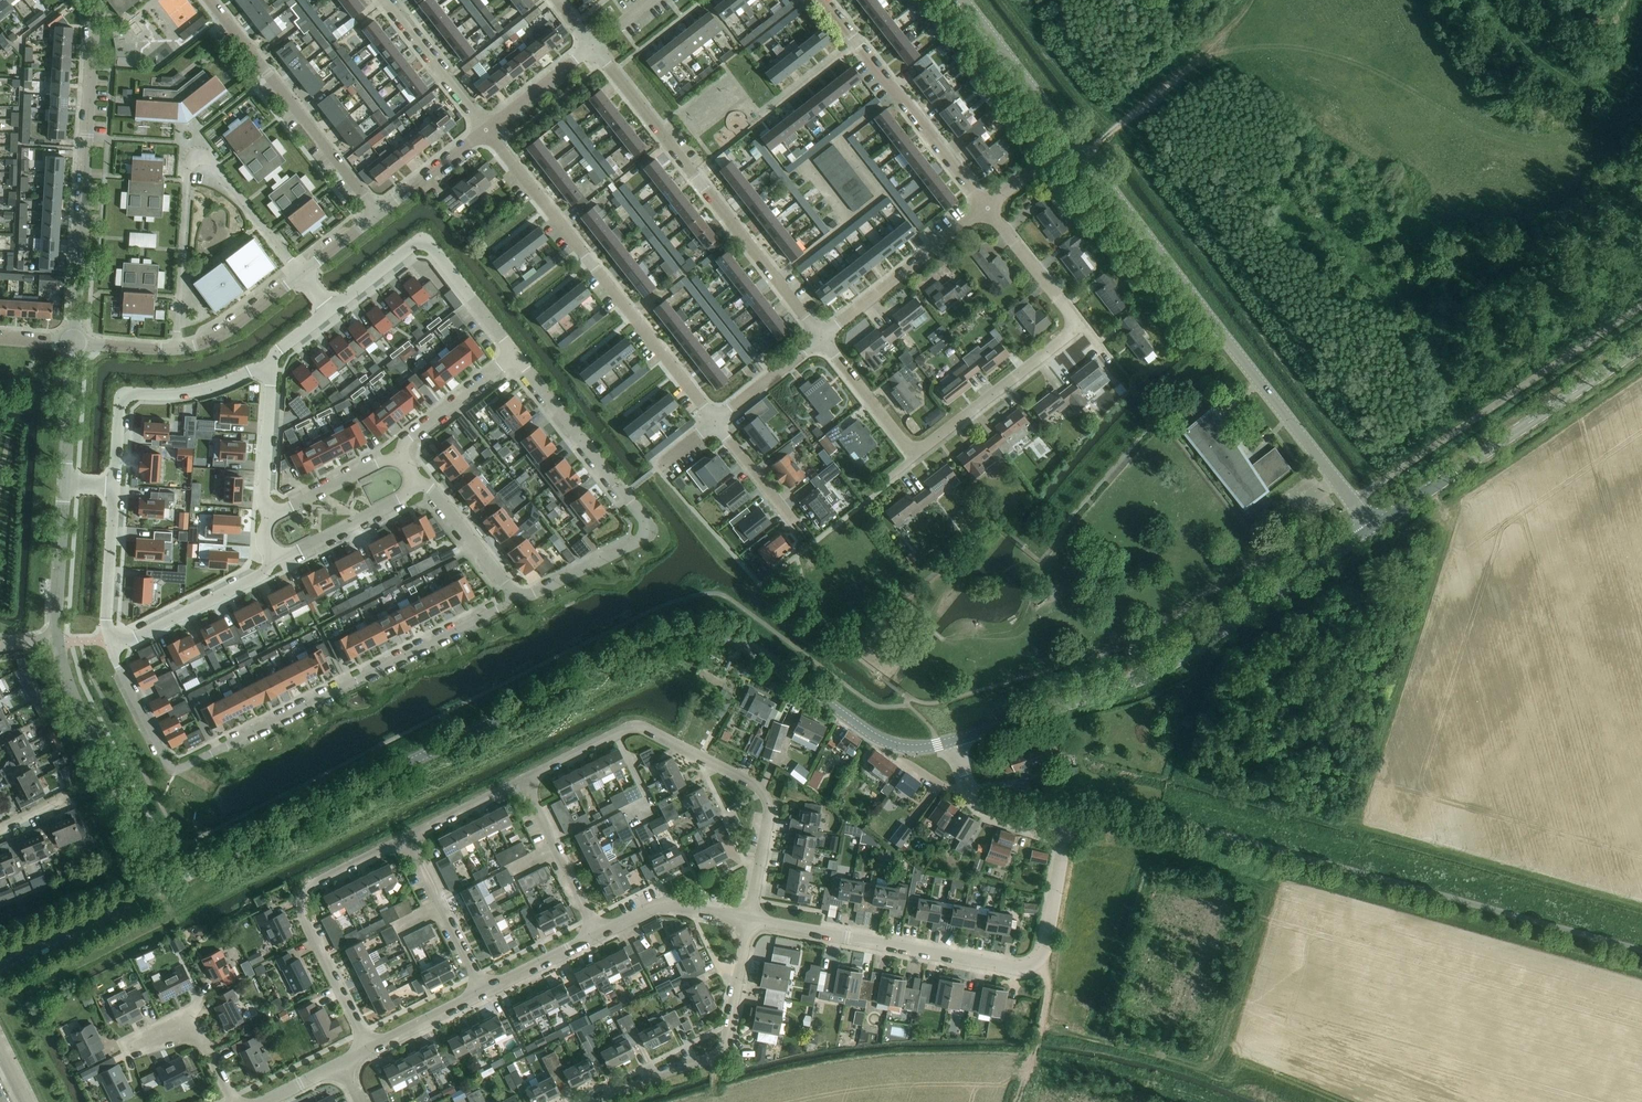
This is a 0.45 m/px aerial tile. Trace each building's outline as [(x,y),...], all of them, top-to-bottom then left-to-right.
[(8,0),(0,0),(0,16),(2,14),(3,15),(7,11),(5,7),(10,3),(8,0)] [(119,15),(120,15),(120,14),(138,0),(108,0),(119,15)] [(187,23),(206,9),(199,0),(169,0),(187,23)] [(255,0),(237,0),(244,9),(255,0)] [(265,0),(255,0),(244,9),(252,19),(271,5),(271,4),(269,6),(265,0)] [(307,11),(312,7),(306,0),(304,0),(300,3),(307,11)] [(356,14),(364,8),(358,0),(351,0),(344,5),(353,17),(356,14)] [(439,5),(435,0),(422,0),(418,3),(427,14),(439,5)] [(525,11),(534,4),(531,0),(514,0),(513,1),(522,13),(525,11)] [(727,0),(723,0),(714,7),(723,19),(729,14),(734,21),(740,16),(735,9),(734,10),(727,0)] [(745,0),(727,0),(734,10),(735,9),(740,5),(745,12),(751,7),(746,1),(745,0)] [(790,10),(801,1),(800,0),(791,0),(790,1),(788,0),(781,0),(785,5),(786,5),(790,10)] [(884,8),(877,0),(871,0),(862,7),(871,18),(884,8)] [(471,2),(465,6),(472,15),(478,11),(471,2)] [(921,2),(916,6),(923,14),(928,11),(921,2)] [(782,7),(779,3),(770,9),(774,14),(778,19),(790,10),(786,5),(785,5),(782,7)] [(803,4),(794,10),(798,15),(806,9),(803,4)] [(261,30),(273,20),(268,14),(274,9),(271,5),(252,19),(261,30)] [(435,26),(447,16),(439,5),(427,14),(435,26)] [(485,5),(480,9),(487,18),(492,14),(485,5)] [(559,5),(552,9),(556,15),(562,11),(559,5)] [(529,22),(542,12),(538,7),(525,17),(529,22)] [(880,29),(893,20),(884,8),(871,18),(880,29)] [(300,9),(295,13),(298,18),(294,21),(299,28),(310,20),(300,9)] [(40,19),(46,15),(42,10),(36,14),(40,19)] [(314,10),(309,14),(316,23),(321,19),(314,10)] [(712,36),(722,28),(709,11),(698,19),(712,36)] [(50,26),(62,17),(58,12),(46,22),(50,26)] [(791,12),(783,19),(787,24),(795,17),(791,12)] [(930,13),(925,17),(932,26),(937,22),(930,13)] [(30,28),(40,19),(36,14),(26,22),(30,28)] [(184,39),(205,23),(209,20),(204,14),(179,33),(184,39)] [(480,14),(474,18),(481,26),(486,22),(480,14)] [(763,22),(767,27),(778,19),(774,14),(763,22)] [(269,40),(278,33),(281,31),(281,30),(286,26),(278,16),(273,20),(261,30),(269,40)] [(444,37),(456,28),(447,16),(435,26),(444,37)] [(494,16),(489,20),(496,30),(501,26),(494,16)] [(528,23),(529,22),(525,17),(512,27),(516,32),(528,22),(528,23)] [(701,44),(712,36),(698,19),(688,27),(701,44)] [(321,35),(310,20),(299,28),(304,34),(308,31),(314,40),(316,39),(321,35)] [(371,40),(383,31),(374,20),(362,29),(371,40)] [(742,20),(737,24),(747,35),(751,31),(742,20)] [(889,41),(901,31),(893,20),(880,29),(889,41)] [(330,30),(323,21),(318,25),(325,34),(330,30)] [(780,21),(771,28),(775,33),(784,26),(780,21)] [(756,36),(767,27),(763,22),(752,31),(756,36)] [(67,26),(67,23),(59,23),(59,26),(55,25),(54,42),(71,43),(72,27),(67,26)] [(465,29),(461,24),(457,28),(456,28),(444,37),(453,48),(465,39),(460,33),(465,29)] [(488,25),(483,29),(490,38),(496,34),(488,25)] [(739,39),(742,36),(734,25),(730,28),(739,39)] [(939,25),(934,29),(941,37),(946,33),(939,25)] [(23,27),(15,29),(18,36),(25,33),(23,27)] [(510,42),(507,38),(516,32),(512,27),(499,37),(503,42),(506,45),(510,42)] [(563,39),(554,27),(545,34),(540,28),(536,32),(550,49),(563,39)] [(691,53),(701,44),(688,27),(677,36),(691,53)] [(820,48),(831,39),(822,28),(811,37),(820,48)] [(769,30),(760,37),(764,42),(773,35),(769,30)] [(12,42),(17,38),(13,31),(8,35),(12,42)] [(380,52),(392,43),(383,31),(371,40),(380,52)] [(743,46),(756,36),(752,31),(739,41),(743,46)] [(898,52),(910,43),(901,31),(889,41),(898,52)] [(537,59),(550,49),(536,32),(537,33),(534,36),(537,40),(528,47),(537,59)] [(325,40),(321,35),(316,39),(320,44),(325,40)] [(680,61),(691,53),(677,36),(667,44),(680,61)] [(808,57),(820,48),(811,37),(799,46),(808,57)] [(9,43),(5,38),(0,42),(0,43),(3,47),(9,43)] [(944,53),(953,46),(946,38),(938,45),(944,53)] [(462,60),(471,53),(474,51),(465,39),(453,48),(462,60)] [(757,39),(748,46),(752,52),(761,44),(757,39)] [(286,62),(300,51),(291,40),(277,51),(286,62)] [(71,56),(71,43),(54,42),(53,55),(71,56)] [(493,42),(487,46),(491,51),(497,47),(493,42)] [(528,47),(523,42),(511,52),(524,69),(537,59),(528,47)] [(7,52),(13,48),(9,43),(3,47),(7,52)] [(389,63),(401,54),(392,43),(380,52),(389,63)] [(785,75),(797,66),(788,55),(788,54),(779,43),(771,48),(778,56),(773,60),(777,64),(776,64),(785,75)] [(907,64),(919,54),(910,43),(898,52),(907,64)] [(670,69),(680,61),(667,44),(656,52),(670,69)] [(346,61),(351,57),(341,45),(336,49),(346,61)] [(478,61),(491,51),(487,46),(475,56),(478,61)] [(797,66),(808,57),(799,46),(788,54),(788,55),(797,66)] [(364,48),(359,51),(367,64),(372,60),(364,48)] [(729,57),(734,53),(730,49),(725,53),(729,57)] [(294,73),(309,62),(300,51),(286,62),(294,73)] [(333,60),(338,56),(334,51),(329,55),(333,60)] [(503,67),(512,78),(524,69),(511,52),(505,57),(509,62),(503,67)] [(659,77),(670,69),(656,52),(646,60),(659,77)] [(723,62),(729,57),(725,53),(720,58),(723,62)] [(398,75),(410,65),(401,54),(389,63),(398,75)] [(70,69),(71,56),(53,55),(52,68),(70,69)] [(340,79),(350,72),(346,68),(347,67),(338,56),(333,60),(337,66),(333,69),(340,79)] [(486,71),(478,61),(475,56),(461,67),(465,72),(472,67),(480,77),(473,83),(486,99),(499,88),(486,71)] [(943,56),(937,60),(945,72),(951,68),(943,56)] [(351,57),(346,61),(352,69),(357,65),(351,57)] [(913,79),(921,90),(935,80),(926,69),(934,63),(929,57),(923,62),(916,67),(920,73),(913,79)] [(499,88),(512,78),(503,67),(499,61),(492,67),(486,71),(499,88)] [(303,84),(317,73),(309,62),(294,73),(303,84)] [(774,84),(785,75),(776,64),(773,67),(765,73),(774,84)] [(407,86),(419,77),(410,65),(398,75),(403,80),(397,85),(401,90),(407,86)] [(708,74),(713,69),(710,65),(704,70),(708,74)] [(849,86),(852,85),(861,77),(852,66),(840,75),(849,86)] [(32,80),(33,68),(24,67),(24,80),(32,80)] [(69,82),(70,69),(52,68),(52,76),(45,76),(45,81),(69,82)] [(360,68),(354,72),(361,81),(366,77),(360,68)] [(210,79),(203,69),(180,87),(181,87),(183,89),(178,93),(171,92),(171,90),(172,90),(144,88),(143,99),(136,99),(135,119),(175,122),(175,121),(175,118),(186,118),(194,112),(196,114),(196,115),(228,90),(215,75),(210,79)] [(704,70),(699,74),(702,78),(708,74),(704,70)] [(951,71),(945,75),(960,95),(966,91),(951,71)] [(353,76),(350,72),(340,79),(347,87),(352,84),(357,91),(362,87),(353,76)] [(311,95),(320,88),(326,83),(317,73),(303,84),(311,95)] [(942,74),(935,80),(921,90),(931,102),(938,96),(943,102),(955,92),(951,86),(942,74)] [(838,95),(849,86),(840,75),(829,84),(838,95)] [(416,97),(419,95),(428,88),(419,77),(407,86),(416,97)] [(375,88),(368,79),(363,83),(370,92),(375,88)] [(32,88),(32,80),(24,80),(24,88),(32,88)] [(68,95),(69,82),(45,81),(52,82),(51,94),(68,95)] [(687,90),(692,86),(689,82),(683,86),(687,90)] [(827,104),(838,95),(829,84),(818,93),(827,104)] [(681,95),(687,90),(683,86),(678,90),(681,95)] [(366,102),(371,98),(362,87),(357,91),(366,102)] [(598,110),(609,100),(600,89),(589,98),(598,110)] [(377,91),(372,95),(379,103),(384,99),(377,91)] [(422,107),(435,96),(431,91),(418,101),(422,107)] [(327,115),(339,105),(341,103),(332,92),(327,97),(318,103),(327,115)] [(405,92),(397,95),(400,104),(409,100),(405,92)] [(947,107),(939,113),(948,124),(967,110),(958,98),(960,97),(955,92),(943,102),(947,107)] [(815,113),(827,104),(818,93),(806,101),(815,113)] [(67,109),(68,95),(51,94),(50,108),(67,109)] [(868,110),(872,107),(880,101),(876,96),(864,105),(868,110)] [(374,113),(379,109),(371,98),(366,102),(374,112),(374,113)] [(606,121),(618,112),(609,100),(598,110),(606,121)] [(804,122),(815,113),(806,101),(795,110),(804,122)] [(386,102),(381,106),(388,115),(393,111),(386,102)] [(336,125),(350,114),(341,103),(339,105),(327,115),(336,125)] [(446,111),(442,105),(434,111),(439,117),(433,121),(442,133),(456,122),(446,111)] [(412,106),(405,112),(409,117),(416,111),(412,106)] [(31,120),(31,107),(23,107),(23,119),(31,120)] [(862,107),(853,114),(857,119),(866,112),(862,107)] [(66,122),(67,109),(50,108),(49,121),(66,122)] [(883,129),(894,120),(885,108),(874,117),(883,129)] [(388,119),(379,109),(374,113),(374,112),(372,114),(381,125),(388,119)] [(783,119),(792,131),(804,122),(795,110),(783,119)] [(970,126),(965,119),(971,114),(967,110),(948,124),(957,136),(965,130),(969,135),(982,125),(989,120),(985,115),(970,126)] [(615,132),(627,123),(618,112),(606,121),(615,132)] [(574,128),(578,125),(570,113),(565,117),(574,128)] [(344,136),(358,125),(350,114),(336,125),(344,136)] [(262,133),(247,115),(240,120),(238,117),(233,122),(277,177),(279,176),(277,173),(283,169),(280,165),(286,160),(282,155),(287,151),(277,138),(271,142),(264,132),(262,133)] [(995,126),(1004,122),(1001,115),(992,120),(995,126)] [(601,125),(602,118),(589,116),(588,123),(601,125)] [(850,116),(842,123),(845,128),(854,121),(850,116)] [(402,123),(398,117),(397,117),(393,121),(397,126),(397,127),(402,123)] [(30,143),(31,120),(23,119),(22,143),(30,143)] [(783,119),(772,128),(781,140),(786,146),(798,137),(792,131),(783,119)] [(891,140),(903,131),(894,120),(883,129),(891,140)] [(65,139),(66,122),(49,121),(48,137),(52,138),(51,141),(60,141),(60,138),(65,139)] [(430,143),(442,133),(433,121),(421,131),(430,143)] [(277,177),(233,122),(228,126),(230,128),(223,134),(238,153),(236,154),(244,164),(238,168),(249,181),(254,177),(258,182),(264,177),(267,181),(273,177),(275,179),(277,177)] [(571,131),(564,122),(559,126),(566,134),(571,131)] [(624,144),(636,135),(627,123),(615,132),(620,138),(614,143),(618,148),(624,144)] [(352,147),(360,141),(367,135),(358,125),(344,136),(352,147)] [(578,125),(574,128),(581,137),(585,133),(578,125)] [(839,125),(830,132),(834,137),(843,130),(839,125)] [(982,125),(969,135),(973,140),(965,146),(974,158),(988,148),(979,136),(986,131),(982,125)] [(387,126),(380,131),(384,136),(391,131),(387,126)] [(421,131),(417,126),(404,136),(408,141),(417,152),(430,143),(421,131)] [(770,148),(781,140),(772,128),(761,137),(770,148)] [(750,131),(747,134),(754,143),(757,140),(758,139),(752,132),(751,130),(750,131)] [(372,146),(384,136),(380,131),(368,140),(372,146)] [(900,152),(912,142),(903,131),(891,140),(900,152)] [(18,145),(18,132),(10,132),(10,145),(18,145)] [(573,133),(568,137),(569,138),(575,146),(580,142),(573,133)] [(828,134),(819,141),(823,146),(832,139),(828,134)] [(852,134),(847,138),(854,147),(859,143),(852,134)] [(633,155),(636,153),(645,146),(636,135),(624,144),(633,155)] [(587,136),(583,139),(590,148),(594,145),(587,136)] [(536,158),(547,149),(538,138),(527,147),(536,158)] [(754,143),(753,143),(756,148),(761,154),(762,155),(767,151),(758,139),(757,140),(754,143)] [(358,157),(367,150),(372,146),(368,140),(354,151),(358,157)] [(405,162),(417,152),(408,141),(396,150),(405,162)] [(909,163),(921,154),(912,142),(900,152),(909,163)] [(816,143),(808,150),(812,155),(820,148),(816,143)] [(988,148),(974,158),(984,170),(991,164),(995,169),(1008,159),(1004,154),(995,143),(988,148)] [(823,152),(827,157),(837,149),(833,144),(823,152)] [(17,159),(18,145),(10,145),(10,152),(5,152),(5,159),(6,159),(17,159)] [(582,145),(577,148),(584,157),(589,153),(582,145)] [(861,145),(856,149),(863,158),(868,154),(861,145)] [(812,155),(808,150),(805,146),(800,150),(798,147),(791,152),(800,164),(812,155)] [(596,147),(592,151),(599,160),(603,156),(596,147)] [(620,172),(630,165),(616,147),(606,154),(620,172)] [(390,155),(385,149),(378,154),(380,156),(392,172),(405,162),(396,150),(390,155)] [(545,170),(556,160),(547,149),(536,158),(545,170)] [(831,162),(841,154),(837,149),(827,157),(831,162)] [(46,171),(63,172),(64,156),(59,156),(59,153),(47,152),(46,166),(46,171)] [(144,216),(148,153),(142,152),(141,156),(133,155),(131,179),(129,179),(128,192),(121,191),(120,208),(127,208),(126,215),(134,215),(134,220),(142,220),(142,216),(144,216)] [(789,173),(798,165),(800,164),(791,152),(787,156),(792,162),(785,168),(789,173)] [(813,159),(817,165),(827,157),(823,152),(813,159)] [(169,211),(170,194),(163,194),(164,181),(162,181),(164,157),(155,157),(155,153),(148,153),(144,216),(146,216),(146,221),(154,221),(154,216),(162,217),(162,210),(169,211)] [(769,153),(764,157),(771,166),(776,162),(769,153)] [(569,168),(581,159),(578,154),(566,163),(569,168)] [(831,162),(835,167),(845,159),(841,154),(831,162)] [(918,174),(930,165),(921,154),(909,163),(918,174)] [(380,156),(366,167),(379,183),(392,172),(383,160),(380,156)] [(589,164),(586,167),(589,171),(593,169),(598,165),(591,156),(586,160),(589,164)] [(817,165),(821,170),(831,162),(827,157),(817,165)] [(870,157),(865,161),(872,169),(877,165),(870,157)] [(652,179),(664,170),(655,158),(643,168),(652,179)] [(17,172),(17,159),(6,159),(6,165),(9,165),(9,171),(17,172)] [(605,159),(601,162),(610,174),(614,170),(605,159)] [(839,172),(849,164),(845,159),(835,167),(839,172)] [(553,181),(565,172),(556,160),(545,170),(553,181)] [(728,181),(740,172),(731,160),(719,170),(728,181)] [(477,194),(490,184),(488,181),(497,173),(487,161),(477,169),(479,171),(467,181),(477,194)] [(821,170),(825,175),(835,167),(831,162),(821,170)] [(839,172),(843,177),(853,169),(849,164),(839,172)] [(778,165),(773,169),(780,177),(785,173),(778,165)] [(927,186),(939,177),(930,165),(918,174),(927,186)] [(600,167),(595,171),(602,180),(607,176),(600,167)] [(825,175),(829,180),(839,172),(835,167),(825,175)] [(879,168),(874,172),(881,181),(886,177),(879,168)] [(847,182),(857,175),(853,169),(843,177),(847,182)] [(661,190),(673,181),(664,170),(652,179),(661,190)] [(17,185),(17,172),(9,171),(9,178),(6,178),(6,185),(17,185)] [(62,186),(63,172),(46,171),(45,185),(62,186)] [(562,192),(574,183),(565,172),(553,181),(562,192)] [(737,192),(749,183),(740,172),(728,181),(737,192)] [(829,180),(833,185),(843,177),(839,172),(829,180)] [(300,178),(296,173),(290,178),(287,174),(281,178),(279,176),(277,177),(317,229),(322,224),(320,222),(327,216),(312,197),(314,196),(310,191),(315,187),(305,174),(300,178)] [(847,182),(851,188),(861,180),(857,175),(847,182)] [(787,176),(782,180),(789,189),(794,185),(787,176)] [(317,229),(277,177),(275,179),(277,182),(271,186),(274,190),(268,195),(272,200),(267,204),(277,217),(282,213),(286,218),(288,217),(303,236),(310,230),(312,233),(317,229)] [(833,185),(837,190),(847,182),(843,177),(833,185)] [(936,197),(948,188),(939,177),(927,186),(936,197)] [(467,205),(478,196),(477,194),(467,181),(465,178),(453,188),(455,190),(443,200),(450,208),(452,211),(464,202),(465,202),(467,205)] [(888,179),(883,183),(890,192),(895,188),(888,179)] [(855,193),(865,185),(861,180),(851,188),(855,193)] [(670,202),(682,193),(673,181),(661,190),(670,202)] [(837,190),(841,195),(851,188),(847,182),(837,190)] [(571,204),(580,197),(583,195),(574,183),(562,192),(571,204)] [(624,183),(619,187),(626,195),(631,191),(624,183)] [(746,204),(758,195),(749,183),(737,192),(746,204)] [(61,200),(62,186),(45,185),(44,198),(61,200)] [(855,193),(859,198),(869,190),(865,185),(855,193)] [(796,187),(791,191),(798,200),(803,196),(796,187)] [(841,195),(845,201),(855,193),(851,188),(841,195)] [(945,209),(956,199),(948,188),(936,197),(945,209)] [(869,190),(859,198),(863,203),(873,195),(869,190)] [(619,191),(614,195),(615,197),(620,203),(625,199),(619,191)] [(897,191),(892,195),(899,204),(904,200),(897,191)] [(679,213),(691,204),(682,193),(670,202),(679,213)] [(845,201),(849,206),(859,198),(855,193),(845,201)] [(633,194),(628,198),(635,207),(640,203),(633,194)] [(755,215),(767,206),(758,195),(746,204),(755,215)] [(1051,240),(1060,233),(1067,228),(1055,213),(1058,211),(1046,195),(1036,203),(1042,211),(1037,215),(1046,227),(1043,230),(1051,240)] [(887,196),(879,203),(883,208),(891,201),(887,196)] [(60,213),(61,200),(44,198),(43,212),(60,213)] [(859,198),(849,206),(853,211),(863,203),(859,198)] [(805,199),(800,203),(807,212),(812,208),(805,199)] [(642,205),(637,209),(644,218),(646,221),(651,217),(656,213),(654,210),(647,201),(642,205)] [(627,202),(622,206),(629,215),(634,211),(627,202)] [(906,202),(901,206),(908,215),(913,211),(906,202)] [(590,209),(581,216),(590,227),(602,218),(597,213),(602,209),(597,203),(593,207),(590,209)] [(688,224),(700,215),(691,204),(679,213),(688,224)] [(876,205),(867,212),(871,217),(880,210),(876,205)] [(764,226),(776,217),(767,206),(755,215),(764,226)] [(814,210),(809,214),(816,223),(821,219),(814,210)] [(27,224),(27,217),(27,211),(20,211),(20,217),(19,223),(27,224)] [(60,227),(60,213),(43,212),(42,226),(60,227)] [(599,239),(611,229),(606,223),(612,219),(607,213),(607,214),(590,227),(599,239)] [(636,213),(631,217),(638,226),(643,222),(636,213)] [(841,213),(836,217),(840,223),(845,219),(841,213)] [(865,214),(856,221),(860,226),(869,219),(865,214)] [(915,214),(910,218),(917,226),(922,222),(915,214)] [(697,236),(708,227),(700,215),(688,224),(697,236)] [(651,217),(646,221),(653,229),(658,225),(651,217)] [(773,238),(785,229),(776,217),(764,226),(773,238)] [(824,234),(829,230),(821,219),(816,223),(824,234)] [(832,228),(837,224),(833,219),(828,223),(832,228)] [(904,240),(915,232),(906,220),(895,229),(904,240)] [(26,235),(27,230),(27,224),(19,223),(19,229),(19,235),(26,235)] [(853,223),(844,230),(848,235),(857,228),(853,223)] [(645,225),(640,229),(647,238),(652,234),(645,225)] [(59,241),(60,227),(42,226),(41,240),(59,241)] [(536,247),(538,245),(547,238),(538,226),(527,235),(536,247)] [(702,250),(709,245),(717,238),(708,227),(697,236),(692,239),(697,246),(698,245),(702,250)] [(660,228),(655,232),(662,241),(667,237),(660,228)] [(608,250),(620,241),(611,229),(599,239),(608,250)] [(782,249),(793,240),(785,229),(773,238),(782,249)] [(892,249),(904,240),(895,229),(883,238),(892,249)] [(155,246),(156,234),(131,232),(130,244),(155,246)] [(842,232),(833,239),(837,244),(846,237),(842,232)] [(849,243),(855,239),(852,233),(846,237),(849,243)] [(1069,239),(1060,246),(1066,254),(1061,258),(1078,280),(1090,270),(1079,256),(1082,253),(1077,246),(1083,241),(1082,241),(1079,237),(1077,233),(1070,238),(1069,239)] [(524,256),(536,247),(527,235),(515,244),(524,256)] [(654,236),(649,240),(656,249),(661,245),(654,236)] [(276,266),(254,237),(242,246),(242,247),(226,258),(227,259),(222,263),(222,262),(206,274),(206,273),(193,283),(215,311),(227,302),(243,290),(242,289),(246,286),(247,287),(263,275),(276,266)] [(881,258),(892,249),(883,238),(872,247),(881,258)] [(669,239),(664,243),(671,252),(676,248),(669,239)] [(58,254),(59,241),(41,240),(40,253),(58,254)] [(791,260),(802,251),(793,240),(782,249),(791,260)] [(617,261),(629,252),(620,241),(608,250),(617,261)] [(834,246),(830,241),(822,247),(826,253),(834,246)] [(513,264),(524,256),(515,244),(504,253),(513,264)] [(866,251),(861,244),(855,249),(860,256),(861,255),(870,267),(881,258),(872,247),(866,251)] [(663,247),(658,252),(665,260),(670,256),(663,247)] [(819,249),(810,256),(814,261),(823,255),(819,249)] [(720,275),(725,271),(724,271),(736,262),(727,250),(716,259),(721,266),(716,269),(720,275)] [(678,251),(673,255),(680,263),(685,259),(678,251)] [(992,259),(986,251),(976,259),(983,268),(988,275),(999,289),(1006,284),(1015,277),(997,255),(992,259)] [(626,273),(638,264),(629,252),(617,261),(626,273)] [(57,268),(58,254),(40,253),(39,270),(51,271),(52,268),(57,268)] [(501,273),(513,264),(504,253),(492,262),(501,273)] [(549,255),(544,258),(547,262),(551,267),(563,258),(559,253),(552,258),(549,255)] [(858,276),(870,267),(861,255),(860,256),(849,264),(858,276)] [(696,264),(690,256),(685,260),(687,262),(682,266),(686,272),(696,264)] [(139,263),(139,258),(131,257),(131,262),(123,262),(123,268),(116,268),(115,284),(122,285),(122,291),(124,291),(122,315),(131,316),(131,319),(137,320),(141,263),(139,263)] [(151,263),(151,259),(143,258),(143,263),(141,263),(137,320),(144,320),(144,317),(153,317),(155,293),(157,294),(157,287),(164,287),(165,271),(158,271),(159,264),(151,263)] [(808,258),(799,265),(803,271),(812,263),(808,258)] [(672,259),(667,263),(674,272),(668,276),(672,281),(683,273),(672,259)] [(727,288),(734,283),(733,282),(745,273),(736,262),(724,271),(725,271),(729,277),(722,282),(727,288)] [(544,264),(536,270),(539,275),(547,269),(544,264)] [(635,284),(646,275),(638,264),(626,273),(635,284)] [(847,285),(858,276),(849,264),(838,273),(847,285)] [(172,282),(173,266),(166,265),(165,282),(172,282)] [(1114,313),(1123,306),(1126,303),(1115,289),(1117,287),(1105,271),(1095,279),(1101,287),(1096,291),(1114,313)] [(532,273),(524,279),(528,284),(536,278),(532,273)] [(742,294),(754,285),(745,273),(733,282),(734,283),(742,294)] [(836,294),(847,285),(838,273),(826,282),(836,294)] [(55,276),(55,275),(39,274),(39,284),(64,285),(65,276),(55,276)] [(644,296),(652,289),(655,286),(646,275),(635,284),(644,296)] [(697,275),(692,279),(699,288),(704,284),(697,275)] [(698,292),(685,276),(669,288),(673,294),(684,285),(693,296),(698,292)] [(414,277),(404,285),(411,294),(419,304),(420,304),(429,297),(430,299),(440,291),(430,279),(421,286),(414,277)] [(972,288),(964,277),(956,283),(952,278),(942,286),(938,280),(926,290),(937,305),(942,311),(957,299),(972,288)] [(580,302),(580,301),(591,293),(582,281),(570,290),(580,302)] [(521,282),(513,288),(516,293),(524,287),(521,282)] [(824,303),(836,294),(826,282),(815,291),(824,303)] [(754,285),(742,294),(751,305),(763,296),(754,285)] [(706,286),(701,290),(707,299),(713,295),(706,286)] [(450,289),(444,294),(455,309),(462,303),(450,289)] [(568,311),(580,302),(570,290),(559,299),(568,311)] [(396,291),(385,299),(393,309),(401,319),(401,318),(410,311),(412,313),(421,306),(420,304),(419,304),(411,294),(403,300),(396,291)] [(22,301),(22,295),(14,295),(14,300),(7,300),(6,314),(21,315),(22,301)] [(700,295),(695,299),(702,307),(707,303),(700,295)] [(760,316),(772,307),(763,296),(751,305),(760,316)] [(715,297),(709,301),(716,310),(721,306),(715,297)] [(897,337),(913,325),(910,322),(925,310),(923,309),(915,298),(893,315),(897,320),(889,327),(897,337)] [(1027,303),(1023,298),(1007,311),(1012,316),(1016,313),(1023,322),(1026,326),(1033,335),(1050,322),(1042,312),(1037,316),(1028,304),(1028,303),(1027,303)] [(568,311),(559,299),(548,308),(557,320),(568,311)] [(663,320),(674,310),(665,299),(654,308),(663,320)] [(36,316),(37,302),(22,301),(21,315),(36,316)] [(52,317),(53,303),(37,302),(36,316),(52,317)] [(377,305),(367,314),(374,323),(382,333),(383,333),(392,326),(393,328),(402,321),(403,320),(401,318),(401,319),(393,309),(385,315),(377,305)] [(709,306),(704,310),(711,319),(716,315),(709,306)] [(595,322),(607,312),(603,307),(591,317),(595,322)] [(781,319),(772,307),(760,316),(769,328),(781,319)] [(546,329),(557,320),(548,308),(536,317),(546,329)] [(723,309),(718,313),(725,322),(730,318),(723,309)] [(672,331),(683,322),(674,310),(663,320),(672,331)] [(575,327),(579,324),(570,313),(566,316),(575,327)] [(1140,358),(1143,356),(1148,362),(1157,356),(1152,349),(1141,334),(1144,332),(1130,313),(1127,315),(1117,323),(1126,334),(1122,336),(1140,358)] [(439,316),(433,321),(435,324),(441,320),(439,316)] [(718,317),(713,321),(720,330),(725,326),(718,317)] [(449,318),(443,323),(446,326),(452,321),(449,318)] [(588,319),(580,326),(584,331),(592,324),(588,319)] [(778,339),(790,330),(781,319),(769,328),(778,339)] [(999,327),(1005,322),(1002,319),(996,323),(999,327)] [(359,320),(348,328),(356,337),(364,348),(364,347),(373,340),(375,342),(384,335),(383,333),(382,333),(374,323),(366,329),(359,320)] [(732,320),(727,324),(734,333),(739,329),(732,320)] [(433,321),(426,326),(429,329),(435,324),(433,321)] [(680,343),(692,333),(683,322),(672,331),(680,343)] [(440,331),(446,326),(443,323),(437,327),(440,331)] [(897,337),(889,327),(881,333),(877,328),(855,345),(864,358),(865,357),(874,369),(878,365),(882,362),(875,354),(882,349),(897,337)] [(996,328),(990,332),(994,337),(999,343),(1004,338),(996,328)] [(577,329),(569,335),(572,340),(580,333),(577,329)] [(727,329),(722,333),(729,341),(733,337),(727,329)] [(920,330),(913,331),(915,339),(921,338),(920,330)] [(741,331),(736,335),(743,344),(748,340),(741,331)] [(431,333),(425,337),(427,341),(433,336),(431,333)] [(689,354),(701,345),(692,333),(680,343),(689,354)] [(340,334),(330,343),(337,352),(345,362),(346,362),(355,354),(356,356),(365,350),(366,349),(364,347),(364,348),(356,337),(348,344),(340,334)] [(763,335),(758,337),(762,345),(767,343),(763,335)] [(470,336),(460,344),(472,359),(482,352),(470,336)] [(427,341),(425,337),(418,342),(421,346),(427,341)] [(623,357),(625,356),(634,348),(625,337),(614,346),(623,357)] [(738,353),(743,349),(733,337),(729,341),(738,353)] [(978,345),(962,357),(966,363),(974,373),(982,367),(986,372),(1008,355),(1001,346),(999,343),(994,337),(980,348),(978,345)] [(565,338),(558,344),(561,348),(569,342),(565,338)] [(472,359),(460,344),(457,339),(447,347),(450,351),(462,367),(472,359)] [(401,345),(394,350),(397,353),(403,349),(409,344),(407,340),(401,345)] [(750,343),(745,347),(754,358),(759,354),(750,343)] [(710,356),(701,345),(689,354),(698,365),(710,356)] [(612,366),(623,357),(614,346),(602,355),(612,366)] [(322,349),(311,357),(319,366),(327,377),(328,376),(336,369),(338,371),(347,364),(346,362),(345,362),(337,352),(329,358),(322,349)] [(743,349),(738,353),(743,359),(738,363),(742,367),(746,363),(747,364),(751,360),(743,349)] [(391,358),(397,353),(394,350),(388,355),(391,358)] [(441,359),(453,374),(462,367),(450,351),(441,359)] [(707,377),(719,367),(714,362),(721,356),(717,351),(710,356),(698,365),(707,377)] [(600,375),(612,366),(602,355),(591,364),(600,375)] [(1075,382),(1067,388),(1081,407),(1087,403),(1080,394),(1090,386),(1088,383),(1098,375),(1102,372),(1101,370),(1106,366),(1099,357),(1094,361),(1093,359),(1071,377),(1075,382)] [(444,381),(453,374),(441,359),(432,366),(444,381)] [(376,362),(369,368),(373,373),(380,367),(376,362)] [(429,362),(413,374),(422,385),(427,381),(434,389),(444,381),(432,366),(429,362)] [(303,363),(293,371),(301,381),(300,382),(303,387),(304,386),(308,391),(318,383),(322,389),(331,382),(332,381),(328,376),(327,377),(319,366),(311,373),(303,363)] [(650,368),(646,363),(635,372),(639,377),(650,368)] [(948,402),(970,384),(966,379),(974,373),(966,363),(951,375),(953,378),(939,390),(948,402)] [(589,384),(600,375),(591,364),(580,373),(589,384)] [(907,412),(919,402),(913,395),(916,393),(908,381),(915,375),(906,364),(898,370),(888,378),(895,386),(890,390),(907,412)] [(716,388),(728,379),(719,367),(707,377),(716,388)] [(382,371),(376,376),(378,379),(384,374),(382,371)] [(365,373),(359,378),(361,382),(368,377),(365,373)] [(398,386),(401,390),(413,405),(424,398),(417,389),(422,385),(413,374),(398,386)] [(631,375),(623,381),(627,386),(635,380),(631,375)] [(372,384),(378,379),(376,376),(369,380),(372,384)] [(840,399),(822,376),(811,385),(808,381),(800,387),(807,396),(810,400),(811,400),(822,413),(817,417),(822,425),(833,416),(828,409),(840,399)] [(358,377),(349,384),(352,389),(361,382),(359,378),(358,377)] [(620,384),(612,390),(616,395),(624,389),(620,384)] [(357,390),(359,394),(366,389),(363,386),(357,390)] [(1055,389),(1032,406),(1040,416),(1042,419),(1056,407),(1059,410),(1069,403),(1076,412),(1081,407),(1067,388),(1059,394),(1055,389)] [(359,394),(357,390),(351,395),(353,399),(359,394)] [(405,412),(413,405),(401,390),(392,397),(405,412)] [(667,413),(669,410),(678,404),(669,392),(657,401),(667,413)] [(405,412),(392,397),(389,393),(379,400),(382,405),(395,420),(405,412)] [(612,398),(608,393),(600,399),(604,404),(612,398)] [(299,394),(288,403),(300,418),(312,412),(299,394)] [(505,419),(522,405),(514,395),(504,403),(499,397),(488,406),(493,412),(497,409),(505,419)] [(742,428),(762,453),(778,440),(759,416),(769,408),(761,399),(744,412),(751,421),(742,428)] [(655,422),(667,413),(657,401),(646,410),(655,422)] [(247,423),(248,404),(240,404),(240,403),(230,402),(230,403),(222,403),(221,420),(216,420),(215,428),(231,429),(231,422),(247,423)] [(382,405),(373,412),(385,428),(395,420),(382,405)] [(513,438),(525,429),(520,424),(530,416),(522,405),(505,419),(512,429),(508,432),(513,438)] [(479,418),(471,407),(465,412),(474,422),(479,418)] [(1005,454),(1014,447),(1012,445),(1028,432),(1026,428),(1030,425),(1024,418),(1018,409),(995,426),(999,431),(992,437),(1005,454)] [(655,422),(646,410),(635,419),(644,431),(644,430),(649,437),(660,428),(655,422)] [(385,428),(373,412),(363,419),(369,426),(376,435),(385,428)] [(1224,437),(1207,416),(1211,413),(1211,412),(1188,430),(1245,504),(1260,486),(1262,490),(1291,468),(1275,447),(1250,466),(1245,461),(1247,459),(1227,434),(1224,437)] [(465,429),(470,425),(462,414),(457,418),(465,429)] [(145,421),(144,436),(161,438),(161,445),(162,445),(187,447),(193,447),(196,416),(185,415),(184,435),(168,434),(169,423),(161,422),(161,420),(153,420),(153,422),(146,421),(145,421)] [(343,423),(345,428),(354,446),(366,440),(361,430),(369,426),(363,419),(360,415),(343,423)] [(632,440),(644,431),(635,419),(623,428),(632,440)] [(865,425),(863,427),(857,420),(843,430),(838,424),(825,434),(831,441),(836,437),(850,454),(855,450),(860,457),(876,444),(868,434),(870,432),(865,425)] [(686,421),(678,428),(682,433),(690,426),(686,421)] [(525,429),(513,438),(518,444),(522,440),(530,450),(547,437),(539,426),(529,434),(525,429)] [(808,426),(796,433),(801,440),(812,432),(808,426)] [(496,438),(504,434),(500,427),(493,430),(496,438)] [(333,428),(332,429),(344,451),(354,446),(345,428),(335,433),(333,428)] [(344,451),(332,429),(322,434),(333,456),(344,451)] [(675,430),(667,437),(671,442),(679,435),(675,430)] [(491,431),(485,436),(490,442),(496,438),(491,431)] [(311,439),(313,444),(322,462),(333,456),(322,434),(311,439)] [(818,440),(830,454),(837,449),(825,434),(818,440)] [(442,468),(464,451),(451,435),(440,444),(444,450),(434,457),(442,468)] [(537,460),(533,463),(538,469),(549,460),(545,455),(555,447),(547,437),(530,450),(537,460)] [(1005,454),(992,437),(983,444),(979,439),(957,456),(974,478),(987,468),(986,467),(996,460),(1007,460),(1008,459),(1004,454),(1005,454)] [(664,439),(656,446),(659,451),(667,444),(664,439)] [(213,456),(213,465),(226,466),(226,458),(244,459),(244,452),(246,452),(247,443),(245,443),(245,441),(221,440),(220,457),(213,456)] [(787,453),(793,448),(789,442),(776,453),(780,458),(771,465),(777,472),(775,473),(782,482),(784,480),(789,487),(796,482),(796,483),(798,481),(798,480),(805,475),(787,453)] [(303,450),(312,467),(322,462),(313,444),(303,450)] [(178,447),(178,459),(183,459),(182,470),(192,471),(193,448),(187,448),(178,447)] [(656,453),(652,448),(644,455),(648,460),(656,453)] [(301,473),(312,467),(303,450),(292,455),(290,450),(283,453),(290,466),(296,463),(301,473)] [(464,451),(442,468),(451,478),(461,470),(465,476),(476,467),(472,461),(464,451)] [(159,453),(142,452),(141,461),(139,461),(138,470),(141,470),(140,479),(158,480),(159,453)] [(729,470),(717,454),(706,462),(702,457),(686,470),(695,481),(701,477),(708,486),(729,470)] [(549,460),(538,469),(550,485),(572,468),(563,458),(553,466),(549,460)] [(841,470),(833,461),(810,480),(816,488),(799,502),(819,526),(836,512),(824,497),(830,492),(824,484),(841,470)] [(928,503),(943,491),(941,488),(956,476),(946,464),(924,481),(928,486),(920,492),(928,503)] [(469,481),(459,489),(463,494),(462,495),(465,499),(466,498),(467,499),(485,486),(489,482),(481,473),(476,467),(465,476),(469,481)] [(572,468),(550,485),(562,501),(574,492),(570,487),(580,479),(572,468)] [(221,482),(220,492),(225,492),(225,499),(242,500),(244,476),(239,476),(240,470),(225,469),(225,476),(226,476),(226,482),(221,482)] [(513,479),(507,484),(512,490),(518,485),(513,479)] [(724,482),(714,490),(718,495),(720,494),(732,509),(750,496),(737,480),(728,487),(724,482)] [(512,490),(509,492),(513,497),(523,489),(519,484),(518,485),(512,490)] [(485,502),(489,507),(501,498),(496,492),(492,496),(485,486),(467,499),(475,510),(485,502)] [(567,507),(571,504),(579,513),(596,500),(588,489),(578,497),(574,492),(562,501),(567,507)] [(156,499),(139,497),(138,505),(136,505),(136,514),(138,514),(138,515),(162,517),(162,507),(168,507),(168,500),(173,500),(173,492),(157,491),(156,499)] [(928,503),(920,492),(912,499),(908,494),(886,511),(893,520),(898,527),(906,521),(903,518),(910,512),(912,515),(928,503)] [(484,520),(492,531),(513,514),(501,498),(489,507),(494,513),(484,520)] [(596,500),(579,513),(586,523),(582,527),(587,533),(599,524),(594,518),(604,510),(596,500)] [(749,538),(770,522),(758,506),(746,516),(741,511),(729,521),(733,527),(738,523),(749,538)] [(537,511),(528,518),(533,524),(534,523),(542,517),(537,511)] [(206,525),(205,537),(223,538),(224,532),(239,533),(240,516),(214,514),(213,526),(206,525)] [(514,539),(526,530),(521,524),(517,527),(509,518),(514,514),(513,514),(492,531),(500,541),(510,533),(514,539)] [(414,521),(425,543),(426,543),(423,539),(434,533),(436,538),(447,532),(433,516),(427,519),(425,516),(414,521)] [(571,531),(577,526),(571,519),(565,523),(571,531)] [(402,539),(408,552),(425,543),(414,521),(403,526),(408,536),(402,539)] [(508,552),(517,562),(534,549),(526,539),(530,536),(538,529),(534,523),(533,524),(526,530),(514,539),(518,544),(508,552)] [(136,538),(135,558),(161,560),(162,540),(170,541),(170,532),(153,531),(152,539),(136,538)] [(391,532),(380,538),(392,560),(408,552),(402,539),(396,542),(391,532)] [(748,547),(748,548),(749,547),(755,554),(759,551),(769,564),(785,552),(785,553),(788,551),(787,550),(790,548),(788,546),(790,544),(785,538),(784,539),(778,532),(769,539),(766,534),(767,534),(766,533),(748,547)] [(392,560),(380,538),(369,543),(374,553),(368,556),(375,569),(381,566),(379,561),(389,556),(391,561),(392,560)] [(582,538),(572,546),(580,557),(590,549),(582,538)] [(237,562),(238,551),(225,551),(225,544),(199,542),(198,556),(202,557),(209,557),(209,566),(226,567),(226,561),(237,562)] [(188,543),(187,556),(196,556),(197,543),(188,543)] [(561,551),(570,562),(575,557),(566,547),(561,551)] [(440,554),(443,560),(455,554),(452,548),(440,554)] [(375,569),(368,556),(363,559),(358,549),(347,555),(356,573),(366,567),(369,572),(375,569)] [(534,549),(517,562),(525,573),(535,565),(542,574),(554,565),(546,555),(541,559),(534,549)] [(911,563),(916,559),(910,552),(905,556),(911,563)] [(335,573),(341,586),(347,583),(345,578),(356,573),(347,555),(336,560),(341,570),(335,573)] [(447,570),(459,564),(456,558),(444,564),(447,570)] [(341,586),(335,573),(329,576),(324,566),(313,572),(324,594),(341,586)] [(135,576),(133,600),(151,601),(153,578),(161,578),(162,570),(147,569),(146,577),(135,576)] [(324,594),(313,572),(302,577),(307,587),(301,590),(308,603),(324,594)] [(462,572),(451,577),(462,599),(473,594),(462,572)] [(451,605),(462,599),(451,577),(450,577),(452,582),(442,587),(451,605)] [(295,593),(290,583),(280,589),(291,611),(308,603),(301,590),(295,593)] [(369,596),(376,593),(373,587),(366,590),(369,596)] [(441,610),(451,605),(442,587),(432,592),(441,610)] [(291,611),(280,589),(269,594),(274,604),(268,607),(274,620),(280,616),(278,612),(288,607),(290,611),(291,611)] [(430,616),(441,610),(432,592),(421,598),(430,616)] [(340,602),(344,610),(359,603),(355,595),(340,602)] [(419,621),(430,616),(421,598),(410,603),(419,621)] [(246,606),(255,623),(266,618),(268,623),(274,620),(268,607),(262,610),(257,600),(246,606)] [(409,626),(419,621),(410,603),(400,609),(409,626)] [(400,609),(397,604),(386,609),(389,614),(398,632),(409,626),(400,609)] [(240,621),(234,624),(240,636),(247,633),(257,628),(255,623),(246,606),(235,611),(240,621)] [(387,637),(398,632),(389,614),(378,619),(387,637)] [(223,617),(212,622),(221,640),(224,646),(243,641),(240,636),(234,624),(228,627),(223,617)] [(376,642),(387,637),(378,619),(368,625),(376,642)] [(201,641),(207,653),(213,650),(211,646),(221,640),(212,622),(201,628),(206,638),(201,641)] [(355,653),(366,648),(357,630),(354,625),(344,631),(355,653)] [(366,648),(376,642),(368,625),(357,630),(366,648)] [(344,659),(355,653),(344,631),(343,631),(345,636),(335,641),(333,636),(327,639),(333,652),(339,649),(344,659)] [(190,634),(179,639),(188,657),(190,662),(207,653),(201,641),(195,644),(190,634)] [(188,657),(179,639),(168,645),(173,655),(167,658),(173,670),(179,667),(177,663),(188,657)] [(152,668),(147,659),(162,652),(156,641),(137,651),(141,658),(131,663),(137,675),(152,668)] [(320,649),(309,654),(318,672),(329,667),(324,657),(330,654),(323,641),(317,644),(320,649)] [(307,677),(318,672),(309,654),(298,660),(307,677)] [(296,683),(307,677),(298,660),(287,665),(296,683)] [(286,688),(296,683),(287,665),(277,670),(286,688)] [(152,668),(137,675),(143,688),(154,683),(157,690),(176,680),(170,670),(156,677),(152,668)] [(275,694),(286,688),(277,670),(266,676),(275,694)] [(255,681),(264,699),(275,694),(266,676),(255,681)] [(176,680),(157,690),(160,696),(150,702),(157,715),(167,709),(186,700),(185,699),(171,706),(167,698),(181,691),(176,680)] [(254,704),(264,699),(255,681),(245,686),(254,704)] [(243,710),(254,704),(245,686),(234,692),(243,710)] [(773,720),(780,705),(773,702),(756,693),(757,691),(749,687),(741,704),(748,708),(748,709),(749,709),(746,715),(754,719),(757,713),(766,717),(763,724),(769,727),(772,720),(773,720)] [(232,715),(243,710),(234,692),(223,697),(232,715)] [(720,717),(729,702),(718,696),(709,710),(720,717)] [(222,720),(232,715),(223,697),(213,703),(222,720)] [(186,700),(167,709),(170,716),(160,721),(166,733),(181,726),(176,717),(191,710),(186,700)] [(781,722),(790,704),(785,702),(783,707),(780,705),(773,720),(762,756),(770,758),(773,748),(780,750),(788,725),(781,722)] [(211,726),(222,720),(213,703),(202,708),(200,703),(193,706),(200,719),(206,716),(211,726)] [(13,731),(4,715),(0,718),(0,738),(13,731)] [(794,731),(792,737),(807,744),(810,738),(818,742),(825,726),(801,715),(794,731)] [(845,728),(848,721),(842,718),(838,725),(845,728)] [(181,726),(166,733),(172,746),(183,741),(186,748),(205,739),(200,728),(185,735),(181,726)] [(29,742),(21,727),(13,731),(0,738),(0,749),(1,750),(7,747),(10,752),(29,742)] [(762,737),(766,730),(759,727),(755,733),(762,737)] [(841,740),(837,745),(845,750),(854,756),(857,751),(854,749),(855,748),(861,739),(847,729),(841,738),(840,739),(841,740)] [(57,748),(62,746),(54,730),(49,733),(57,748)] [(756,756),(765,739),(754,734),(746,750),(756,756)] [(829,740),(826,745),(831,748),(835,743),(829,740)] [(12,772),(29,763),(37,758),(29,742),(10,752),(13,758),(6,761),(12,771),(12,772)] [(1015,770),(1054,757),(1050,744),(1010,757),(1010,758),(1015,770)] [(646,767),(649,766),(658,761),(651,747),(639,753),(644,763),(646,767)] [(618,748),(605,754),(613,771),(617,779),(624,776),(620,768),(626,765),(623,758),(618,748)] [(894,786),(898,781),(889,774),(896,765),(874,748),(867,758),(875,764),(869,772),(884,782),(885,781),(886,782),(881,790),(888,795),(894,786)] [(600,778),(613,771),(605,754),(591,761),(600,778)] [(56,768),(67,763),(64,756),(53,762),(56,768)] [(662,777),(672,772),(678,769),(672,756),(656,765),(662,777)] [(591,792),(597,789),(593,781),(600,778),(591,761),(579,767),(587,783),(591,792)] [(37,778),(29,763),(12,772),(12,771),(4,776),(10,786),(16,783),(19,788),(37,778)] [(800,764),(797,768),(807,774),(809,770),(800,764)] [(66,784),(75,780),(69,766),(60,769),(66,784)] [(579,798),(584,795),(580,787),(587,783),(579,767),(567,774),(568,776),(575,790),(579,798)] [(800,780),(803,775),(793,768),(790,772),(800,780)] [(687,788),(684,783),(685,783),(678,769),(672,772),(662,777),(654,782),(657,788),(665,784),(668,791),(672,789),(674,795),(687,788)] [(911,793),(913,791),(919,782),(905,771),(898,781),(894,786),(907,795),(909,792),(911,793)] [(561,796),(571,791),(575,790),(568,776),(567,774),(553,780),(561,796)] [(21,807),(46,794),(41,784),(37,778),(19,788),(21,793),(15,797),(21,807)] [(629,803),(642,796),(636,784),(623,791),(629,803)] [(823,795),(826,791),(819,785),(816,790),(823,795)] [(692,807),(708,799),(702,787),(692,792),(686,795),(692,807)] [(616,810),(620,808),(629,803),(623,791),(610,797),(612,802),(616,809),(616,810)] [(554,812),(566,806),(562,798),(550,804),(554,812)] [(944,837),(948,831),(955,820),(949,816),(955,807),(943,798),(936,807),(929,817),(939,824),(935,830),(944,837)] [(715,813),(708,799),(692,807),(685,811),(687,817),(695,813),(699,821),(697,822),(699,827),(702,826),(714,820),(711,815),(715,813)] [(667,820),(679,814),(672,801),(661,807),(667,820)] [(603,815),(616,809),(612,802),(600,808),(603,815)] [(820,812),(821,805),(804,802),(803,809),(800,809),(799,815),(790,814),(791,814),(789,825),(813,830),(817,830),(818,824),(819,824),(821,812),(820,812)] [(497,828),(501,826),(511,821),(503,805),(490,812),(497,828)] [(557,817),(569,811),(566,806),(554,812),(557,817)] [(70,841),(77,838),(87,834),(76,807),(65,812),(68,818),(62,821),(70,841)] [(571,817),(570,814),(569,811),(557,817),(560,823),(571,817)] [(574,822),(579,819),(575,811),(570,814),(571,817),(574,822)] [(616,829),(628,823),(622,811),(610,817),(616,829)] [(966,841),(972,832),(978,823),(973,820),(974,819),(961,811),(955,820),(948,831),(961,839),(962,838),(966,841)] [(485,834),(497,828),(490,812),(477,818),(485,834)] [(655,834),(668,828),(662,815),(649,821),(655,834)] [(57,823),(54,816),(43,821),(45,825),(54,847),(70,841),(62,821),(57,823)] [(588,816),(574,823),(577,828),(590,822),(588,816)] [(574,822),(571,817),(560,823),(562,828),(574,822)] [(476,849),(481,846),(477,838),(485,834),(477,818),(465,825),(473,841),(472,841),(476,849)] [(642,841),(655,834),(649,821),(635,828),(642,841)] [(565,834),(577,828),(574,823),(574,822),(562,828),(565,834)] [(900,847),(905,841),(913,830),(902,822),(890,839),(900,847)] [(623,842),(635,836),(628,823),(616,829),(623,842)] [(55,851),(54,847),(45,825),(34,829),(37,836),(31,838),(39,858),(55,851)] [(464,855),(469,853),(465,845),(472,841),(473,841),(465,825),(452,831),(464,855)] [(815,848),(817,836),(812,836),(813,830),(789,825),(787,836),(795,837),(794,844),(815,848)] [(581,846),(585,844),(597,839),(591,826),(585,829),(575,834),(581,846)] [(715,863),(728,857),(720,842),(727,838),(722,826),(713,829),(715,832),(710,835),(714,843),(707,847),(715,863)] [(702,839),(699,833),(700,833),(698,828),(692,831),(702,850),(693,854),(701,870),(715,863),(707,847),(703,839),(702,839)] [(990,845),(986,855),(1006,861),(1015,834),(1000,830),(998,836),(993,834),(990,845)] [(438,838),(447,856),(451,862),(464,855),(452,831),(438,838)] [(26,840),(23,833),(12,838),(13,842),(22,864),(39,858),(31,838),(26,840)] [(601,846),(597,839),(585,844),(581,846),(588,860),(612,848),(610,842),(601,846)] [(513,860),(527,853),(521,841),(511,846),(507,848),(513,860)] [(903,851),(909,844),(905,841),(900,847),(899,848),(903,851)] [(13,842),(3,846),(5,853),(0,855),(0,856),(7,875),(24,868),(22,864),(13,842)] [(671,866),(684,860),(679,850),(676,844),(663,850),(671,866)] [(813,859),(815,848),(794,844),(793,850),(784,848),(784,849),(785,849),(783,860),(806,865),(811,865),(812,859),(813,859)] [(501,866),(505,864),(513,860),(507,848),(495,854),(501,866)] [(594,872),(603,868),(619,861),(616,855),(615,853),(613,852),(611,849),(612,848),(588,860),(594,872)] [(1046,863),(1048,853),(1032,849),(1029,859),(1046,863)] [(640,861),(645,858),(641,850),(636,853),(640,861)] [(657,873),(671,866),(663,850),(650,857),(653,863),(657,873)] [(436,861),(436,862),(440,869),(452,863),(451,862),(447,856),(436,861)] [(978,872),(983,859),(976,857),(972,870),(978,872)] [(808,883),(810,871),(805,870),(806,865),(783,860),(781,871),(789,872),(787,879),(804,882),(806,883),(808,883)] [(381,866),(376,869),(384,885),(383,885),(386,891),(392,888),(397,881),(396,879),(388,863),(387,864),(386,861),(380,864),(381,866)] [(623,869),(619,861),(603,868),(594,872),(601,886),(625,873),(628,872),(626,867),(623,869)] [(646,879),(654,875),(647,862),(640,866),(646,879)] [(443,875),(455,869),(452,863),(440,869),(443,875)] [(536,885),(540,883),(550,878),(544,866),(530,873),(536,885)] [(475,879),(489,873),(486,867),(472,873),(475,879)] [(502,887),(504,886),(514,881),(507,868),(495,874),(502,887)] [(370,892),(383,885),(384,885),(376,869),(362,876),(370,892)] [(445,881),(458,874),(455,869),(443,875),(445,881)] [(37,872),(39,880),(47,878),(44,870),(37,872)] [(524,891),(536,885),(530,873),(518,879),(524,891)] [(608,898),(632,886),(625,873),(601,886),(608,898)] [(448,886),(460,880),(458,874),(445,881),(448,886)] [(361,907),(366,904),(362,896),(370,892),(362,876),(349,882),(357,899),(361,907)] [(849,899),(852,881),(841,878),(841,877),(835,876),(834,881),(831,893),(829,904),(841,906),(842,898),(849,899)] [(804,893),(806,883),(804,882),(787,879),(786,885),(777,883),(777,884),(779,884),(777,895),(791,897),(790,899),(809,902),(810,894),(804,893)] [(451,891),(460,886),(463,885),(460,880),(448,886),(451,891)] [(865,910),(869,888),(870,884),(864,883),(852,881),(849,899),(854,901),(853,909),(854,909),(854,908),(865,910)] [(349,913),(353,911),(349,902),(357,899),(349,882),(337,889),(345,905),(349,913)] [(465,899),(467,904),(483,896),(477,883),(470,886),(461,891),(458,892),(462,901),(465,899)] [(887,887),(883,906),(889,907),(888,916),(889,914),(900,916),(902,917),(907,884),(899,883),(898,889),(887,887)] [(883,906),(887,887),(877,885),(876,889),(869,888),(865,910),(876,912),(877,904),(883,906)] [(324,895),(333,913),(335,918),(342,915),(338,908),(345,905),(337,889),(324,895)] [(926,919),(928,908),(930,899),(919,897),(920,894),(913,893),(911,901),(909,913),(907,923),(919,926),(920,918),(926,919)] [(557,903),(553,896),(551,895),(544,898),(545,901),(544,901),(556,924),(570,917),(562,901),(557,903)] [(487,904),(483,896),(467,904),(474,917),(490,909),(498,905),(495,900),(487,904)] [(399,917),(412,910),(406,898),(393,905),(399,917)] [(942,930),(946,907),(941,906),(942,902),(930,899),(928,908),(926,919),(933,920),(931,929),(932,929),(932,928),(942,930)] [(543,930),(556,924),(544,901),(541,903),(540,906),(542,911),(535,914),(538,921),(543,930)] [(1036,913),(1037,904),(1024,902),(1023,911),(1036,913)] [(962,918),(965,906),(954,904),(953,908),(946,907),(942,930),(954,932),(955,924),(961,925),(962,918)] [(386,923),(391,921),(399,917),(393,905),(380,911),(383,918),(386,923)] [(977,936),(988,938),(990,931),(996,932),(1000,912),(988,909),(989,906),(983,905),(981,914),(979,922),(977,936)] [(977,936),(979,922),(981,914),(975,913),(976,908),(965,906),(962,918),(961,925),(968,927),(966,935),(966,936),(967,934),(977,936)] [(527,923),(533,920),(526,907),(520,910),(527,923)] [(274,917),(270,909),(261,913),(256,916),(262,928),(265,927),(272,943),(291,934),(285,921),(287,920),(283,912),(274,917)] [(493,916),(490,909),(474,917),(480,930),(504,918),(501,913),(493,916)] [(1012,942),(1017,920),(1010,918),(1011,914),(1000,912),(996,932),(1003,933),(1002,941),(1012,942)] [(333,913),(321,919),(325,927),(336,921),(335,918),(333,913)] [(373,930),(386,923),(383,918),(370,924),(373,930)] [(486,942),(502,934),(510,931),(508,926),(504,918),(480,930),(486,942)] [(532,936),(534,935),(539,932),(533,920),(527,923),(526,923),(532,936)] [(327,932),(339,927),(336,921),(325,927),(327,932)] [(422,942),(425,940),(435,935),(429,923),(417,930),(422,942)] [(360,936),(373,930),(370,924),(358,930),(360,936)] [(651,924),(643,927),(646,935),(654,931),(651,924)] [(387,944),(399,938),(392,925),(381,931),(387,944)] [(687,926),(669,935),(675,947),(693,938),(690,933),(692,933),(688,925),(687,926)] [(330,938),(342,932),(339,927),(327,932),(330,938)] [(409,948),(422,942),(417,930),(403,936),(409,948)] [(333,943),(344,938),(342,932),(330,938),(333,943)] [(506,943),(503,937),(502,934),(486,942),(493,956),(517,944),(515,939),(506,943)] [(336,949),(345,944),(347,943),(344,938),(333,943),(336,949)] [(675,947),(670,950),(676,962),(681,959),(699,950),(696,946),(698,945),(694,938),(693,938),(675,947)] [(352,961),(368,954),(362,940),(346,948),(352,961)] [(158,945),(151,949),(157,960),(164,956),(158,945)] [(761,961),(759,973),(788,978),(790,963),(798,964),(800,950),(774,945),(772,953),(773,953),(771,963),(761,961)] [(651,946),(644,949),(651,962),(657,959),(651,946)] [(618,949),(611,952),(611,954),(622,976),(623,977),(635,970),(642,967),(640,964),(635,954),(629,957),(624,947),(619,950),(618,949)] [(231,969),(221,949),(202,959),(213,981),(222,976),(226,983),(238,977),(233,968),(231,969)] [(644,949),(638,952),(644,965),(651,962),(644,949)] [(681,959),(676,962),(682,974),(683,973),(683,974),(688,972),(705,963),(702,958),(704,957),(700,950),(699,950),(681,959)] [(293,961),(289,953),(276,959),(281,969),(282,968),(294,991),(301,987),(311,983),(299,958),(293,961)] [(372,961),(368,954),(352,961),(359,974),(383,962),(388,960),(386,955),(380,958),(380,957),(372,961)] [(606,955),(598,958),(599,960),(608,978),(610,982),(622,976),(611,954),(606,956),(606,955)] [(442,981),(455,975),(447,959),(434,965),(442,981)] [(594,961),(586,965),(587,966),(595,982),(601,979),(604,985),(601,986),(604,993),(613,988),(610,982),(608,978),(599,960),(594,962),(594,961)] [(365,987),(381,979),(389,975),(383,962),(359,974),(365,987)] [(411,975),(416,973),(411,962),(406,964),(411,975)] [(263,963),(254,967),(258,974),(266,970),(263,963)] [(163,1000),(192,985),(187,975),(182,964),(175,967),(177,971),(154,982),(158,990),(163,1000)] [(429,988),(442,981),(434,965),(421,972),(429,988)] [(845,995),(850,967),(839,965),(837,975),(827,973),(827,972),(823,991),(819,990),(817,997),(829,999),(830,992),(845,995)] [(595,982),(587,966),(582,969),(581,967),(574,971),(579,982),(572,985),(579,999),(586,996),(582,988),(595,982)] [(867,999),(869,990),(870,981),(860,979),(862,969),(850,967),(845,995),(867,999)] [(682,974),(669,980),(672,987),(687,979),(691,978),(688,972),(683,974),(683,973),(682,974)] [(784,999),(788,978),(759,973),(757,984),(767,986),(766,996),(784,999)] [(890,994),(894,975),(882,973),(881,983),(870,981),(869,990),(867,999),(889,1003),(890,994)] [(905,977),(894,975),(890,994),(889,1003),(904,1006),(904,1008),(916,1010),(920,989),(913,988),(913,989),(903,987),(905,977)] [(925,1001),(947,1005),(952,977),(941,975),(939,985),(929,984),(928,983),(925,1001)] [(414,990),(422,985),(418,977),(410,981),(414,990)] [(968,1009),(970,1002),(972,991),(961,989),(963,979),(952,977),(947,1005),(968,1009)] [(385,987),(381,979),(365,987),(371,1000),(388,991),(395,987),(393,983),(385,987)] [(687,979),(672,987),(676,993),(678,992),(681,998),(689,994),(693,1001),(700,997),(710,992),(707,985),(705,986),(702,980),(693,985),(690,986),(687,979)] [(557,983),(550,986),(551,988),(557,1000),(559,1004),(570,999),(572,1003),(579,999),(572,985),(566,988),(563,982),(558,984),(557,983)] [(992,1007),(996,985),(984,983),(982,993),(972,991),(970,1002),(968,1009),(991,1014),(992,1007)] [(1015,999),(1005,997),(1007,987),(996,985),(992,1007),(991,1014),(1012,1018),(1015,999),(1015,998),(1015,999)] [(545,989),(537,993),(538,994),(544,1007),(546,1011),(559,1004),(557,1000),(551,988),(545,990),(545,989)] [(134,1020),(142,1016),(137,1006),(143,1003),(138,993),(136,989),(126,993),(128,997),(111,1005),(115,1013),(120,1024),(133,1017),(134,1020)] [(226,1028),(236,1023),(243,1020),(234,1002),(238,1000),(233,989),(216,998),(219,1004),(218,1005),(220,1010),(218,1012),(226,1028)] [(392,1000),(388,991),(371,1000),(378,1013),(402,1001),(400,996),(392,1000)] [(700,997),(693,1001),(694,1004),(699,1014),(715,1006),(713,1001),(713,1000),(714,1000),(710,992),(700,997)] [(621,1004),(633,998),(631,993),(618,999),(620,1001),(621,1004)] [(533,995),(525,999),(526,1000),(532,1012),(534,1017),(546,1011),(544,1007),(538,994),(533,996),(533,995)] [(780,1021),(784,999),(766,996),(764,1007),(753,1005),(751,1016),(780,1021)] [(534,1017),(526,1000),(521,1003),(520,1001),(513,1005),(516,1012),(515,1012),(516,1014),(510,1016),(515,1026),(517,1030),(525,1027),(522,1023),(534,1017)] [(623,1007),(621,1004),(620,1001),(607,1008),(610,1013),(623,1007)] [(318,1010),(314,1002),(299,1010),(305,1021),(308,1019),(315,1033),(320,1042),(337,1034),(336,1032),(341,1029),(336,1019),(331,1022),(323,1007),(318,1010)] [(675,1026),(681,1023),(674,1009),(668,1012),(675,1026)] [(675,1026),(668,1012),(657,1017),(653,1017),(648,1019),(652,1026),(660,1043),(667,1040),(666,1038),(672,1035),(669,1029),(675,1026)] [(639,1032),(629,1013),(623,1016),(633,1035),(637,1043),(643,1040),(646,1048),(652,1046),(653,1047),(660,1043),(652,1026),(639,1032)] [(492,1016),(485,1019),(485,1021),(491,1033),(493,1037),(504,1031),(507,1036),(514,1032),(512,1028),(507,1018),(501,1021),(497,1014),(493,1017),(492,1016)] [(860,1025),(867,1027),(869,1017),(862,1015),(860,1025)] [(623,1062),(629,1059),(629,1057),(635,1054),(631,1046),(637,1043),(633,1035),(623,1016),(617,1019),(623,1033),(618,1036),(621,1041),(614,1044),(623,1062)] [(776,1043),(780,1021),(751,1016),(749,1027),(759,1029),(758,1039),(757,1039),(757,1040),(776,1043)] [(265,1033),(276,1027),(275,1024),(279,1021),(277,1017),(273,1019),(273,1021),(262,1026),(265,1033)] [(479,1022),(472,1025),(473,1027),(483,1048),(495,1042),(493,1037),(491,1033),(485,1021),(480,1023),(479,1022)] [(84,1056),(94,1051),(104,1047),(92,1023),(82,1028),(72,1032),(84,1056)] [(593,1049),(599,1046),(588,1024),(582,1027),(593,1049)] [(467,1028),(460,1031),(461,1033),(468,1049),(481,1043),(483,1048),(473,1027),(468,1029),(467,1028)] [(573,1032),(570,1027),(563,1031),(561,1028),(556,1030),(559,1035),(560,1038),(564,1036),(573,1032)] [(577,1063),(585,1081),(592,1077),(591,1076),(597,1073),(592,1062),(598,1059),(593,1049),(582,1027),(575,1031),(586,1051),(583,1053),(581,1057),(583,1060),(577,1063)] [(546,1041),(559,1035),(556,1030),(544,1036),(546,1041)] [(468,1049),(461,1033),(455,1036),(454,1034),(447,1038),(451,1046),(445,1049),(452,1062),(458,1059),(456,1055),(468,1049)] [(261,1053),(258,1047),(263,1045),(258,1035),(242,1043),(245,1049),(240,1051),(248,1068),(246,1069),(251,1077),(269,1068),(265,1061),(270,1059),(266,1050),(261,1053)] [(528,1051),(538,1045),(546,1041),(544,1036),(525,1046),(528,1051)] [(212,1042),(216,1048),(222,1045),(219,1039),(212,1042)] [(428,1044),(421,1047),(422,1049),(430,1065),(441,1059),(444,1066),(452,1062),(445,1049),(438,1052),(433,1043),(429,1045),(428,1044)] [(765,1055),(767,1044),(759,1043),(757,1054),(765,1055)] [(615,1066),(623,1062),(614,1044),(601,1051),(609,1067),(615,1064),(615,1066)] [(534,1051),(537,1058),(548,1053),(545,1046),(534,1051)] [(416,1050),(408,1054),(409,1055),(417,1071),(430,1065),(422,1049),(416,1051),(416,1050)] [(567,1068),(566,1065),(561,1063),(554,1050),(548,1053),(559,1074),(562,1081),(567,1078),(571,1086),(577,1083),(578,1084),(585,1081),(577,1063),(567,1068)] [(548,1099),(555,1096),(554,1095),(560,1092),(556,1084),(562,1081),(559,1074),(548,1053),(541,1057),(551,1076),(539,1082),(548,1099)] [(403,1056),(396,1060),(397,1061),(405,1077),(410,1086),(421,1080),(417,1071),(409,1055),(404,1057),(403,1056)] [(739,1063),(742,1064),(743,1057),(740,1056),(735,1055),(734,1062),(739,1063)] [(493,1068),(506,1061),(503,1057),(491,1063),(492,1066),(493,1068)] [(166,1064),(157,1068),(167,1088),(191,1076),(182,1059),(167,1067),(166,1064)] [(405,1077),(397,1061),(391,1064),(391,1063),(383,1066),(392,1084),(405,1077)] [(98,1073),(94,1065),(80,1073),(83,1080),(98,1073)] [(117,1065),(96,1075),(99,1082),(103,1080),(110,1092),(114,1101),(116,1101),(132,1094),(117,1065)] [(482,1077),(495,1070),(493,1068),(492,1066),(480,1072),(482,1077)] [(517,1070),(511,1073),(518,1086),(525,1101),(531,1099),(533,1101),(539,1101),(543,1101),(548,1099),(539,1082),(531,1085),(529,1080),(524,1083),(517,1070)] [(511,1090),(518,1086),(511,1073),(505,1076),(511,1090)] [(147,1074),(140,1077),(143,1083),(149,1080),(147,1074)] [(6,1095),(4,1090),(0,1082),(0,1101),(10,1101),(6,1095)] [(386,1092),(383,1086),(371,1092),(374,1098),(386,1092)] [(479,1088),(473,1091),(479,1101),(486,1101),(479,1088)] [(432,1101),(445,1095),(443,1090),(430,1097),(431,1098),(432,1101)] [(473,1091),(467,1094),(470,1101),(479,1101),(473,1091)] [(386,1092),(374,1098),(376,1101),(380,1101),(388,1098),(386,1092)] [(430,1097),(428,1093),(416,1099),(418,1101),(423,1101),(431,1098),(430,1097)]
